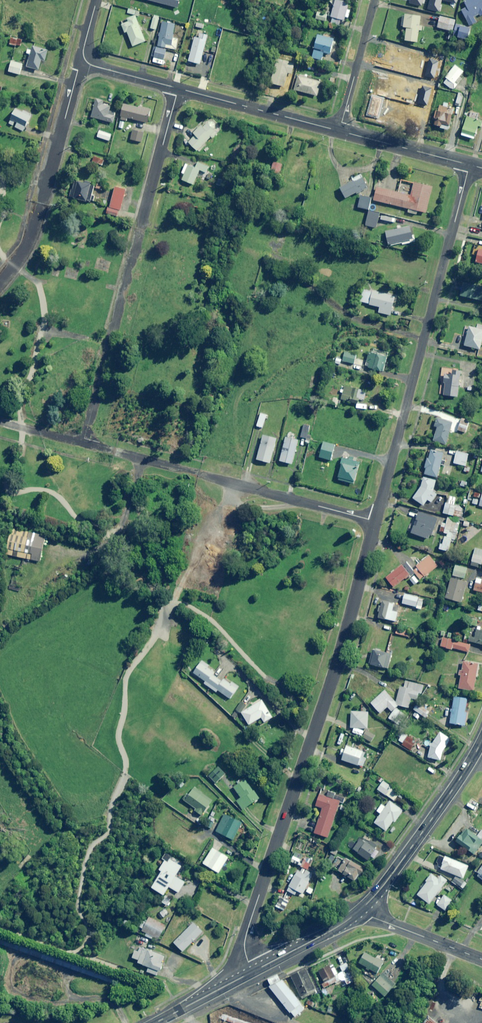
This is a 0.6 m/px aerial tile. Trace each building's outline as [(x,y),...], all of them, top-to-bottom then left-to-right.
[(178,8),(180,0),(147,0),(178,8)] [(332,17),(330,23),(340,26),(342,20),(345,21),(350,3),(338,0),(335,0),(331,17),(332,17)] [(481,15),(481,0),(468,0),(464,2),(467,7),(461,10),(469,26),(478,21),(477,18),(481,15)] [(328,15),(317,12),(316,19),(326,22),(328,15)] [(403,14),(401,27),(405,28),(404,41),(415,42),(419,17),(403,14)] [(146,41),(136,16),(127,19),(129,22),(122,25),(125,33),(127,32),(133,46),(146,41)] [(159,17),(154,16),(151,28),(156,30),(159,17)] [(455,20),(440,16),(437,28),(452,32),(455,20)] [(175,24),(162,22),(158,46),(176,50),(178,39),(173,38),(175,24)] [(470,29),(456,25),(452,36),(467,40),(470,29)] [(208,35),(200,33),(199,39),(195,37),(188,61),(200,64),(208,35)] [(317,34),(313,50),(311,58),(322,61),(324,53),(330,54),(334,38),(317,34)] [(22,39),(10,37),(9,45),(21,47),(22,39)] [(48,50),(33,46),(32,51),(28,49),(27,54),(30,54),(27,67),(39,70),(42,60),(45,61),(48,50)] [(167,50),(156,47),(153,57),(164,60),(167,50)] [(23,64),(11,61),(8,72),(20,75),(23,64)] [(447,79),(444,83),(453,90),(458,84),(456,82),(463,72),(455,65),(446,78),(447,79)] [(320,82),(298,76),(294,90),(316,96),(320,82)] [(406,110),(409,94),(411,95),(412,91),(416,92),(417,87),(408,85),(406,93),(397,91),(393,107),(406,110)] [(104,101),(96,99),(91,117),(113,123),(116,113),(110,111),(111,106),(103,104),(104,101)] [(447,104),(441,102),(438,111),(436,111),(434,118),(436,119),(434,126),(448,130),(454,109),(447,107),(447,104)] [(138,107),(123,104),(120,119),(126,121),(127,118),(148,123),(151,109),(138,106),(138,107)] [(17,123),(15,127),(23,131),(32,115),(23,111),(22,112),(16,109),(8,123),(13,126),(15,122),(17,123)] [(471,112),(469,117),(467,116),(461,135),(474,139),(476,133),(479,133),(481,127),(481,121),(476,120),(478,114),(471,112)] [(203,127),(201,126),(193,134),(195,135),(188,142),(198,152),(205,145),(204,144),(211,136),(212,138),(220,130),(210,120),(203,127)] [(144,133),(133,130),(130,140),(141,143),(144,133)] [(112,135),(100,131),(97,137),(109,141),(112,135)] [(105,158),(95,155),(93,162),(103,166),(105,158)] [(209,167),(197,162),(195,168),(185,164),(182,173),(184,174),(182,180),(193,185),(195,180),(202,183),(209,167)] [(282,164),(273,162),(270,172),(279,174),(282,164)] [(132,171),(126,170),(123,182),(128,183),(132,171)] [(369,187),(363,176),(340,188),(345,198),(356,193),(357,194),(369,187)] [(89,203),(90,200),(93,201),(95,196),(91,195),(95,183),(76,178),(70,197),(89,203)] [(433,187),(414,183),(411,195),(377,187),(374,201),(408,209),(408,213),(417,215),(417,211),(426,213),(433,187)] [(127,190),(115,187),(110,207),(108,207),(106,213),(117,217),(119,210),(121,210),(127,190)] [(372,198),(361,195),(358,208),(369,210),(372,198)] [(380,213),(369,211),(365,226),(376,228),(380,213)] [(382,215),(381,221),(395,224),(396,218),(382,215)] [(414,242),(411,226),(385,231),(388,246),(402,243),(402,245),(414,242)] [(463,282),(460,296),(481,301),(481,281),(477,280),(476,285),(463,282)] [(372,292),(363,290),(360,302),(368,304),(368,305),(379,308),(378,313),(390,316),(395,297),(372,290),(372,292)] [(469,327),(464,346),(480,350),(481,342),(481,330),(469,327)] [(357,355),(344,352),(342,361),(354,364),(357,355)] [(386,356),(369,352),(365,367),(382,371),(386,356)] [(459,397),(461,370),(461,369),(440,368),(438,394),(442,395),(442,396),(459,397)] [(367,391),(344,386),(343,390),(340,389),(339,393),(342,393),(341,400),(356,403),(357,400),(364,401),(367,391)] [(267,415),(260,413),(256,426),(263,428),(267,415)] [(452,422),(436,418),(434,427),(437,428),(433,441),(446,445),(452,422)] [(469,422),(461,418),(457,430),(465,433),(469,422)] [(311,427),(304,425),(301,437),(307,439),(305,442),(309,443),(311,435),(309,435),(311,427)] [(277,439),(263,435),(257,459),(270,463),(277,439)] [(299,440),(285,437),(279,461),(292,464),(299,440)] [(336,445),(323,442),(319,457),(331,461),(336,445)] [(444,453),(431,450),(429,458),(427,458),(424,468),(426,469),(424,475),(437,478),(440,464),(441,465),(444,453)] [(468,454),(456,452),(454,463),(465,466),(468,454)] [(337,478),(337,480),(355,484),(361,462),(356,461),(357,458),(349,456),(349,459),(342,457),(340,464),(341,465),(337,478)] [(436,481),(423,476),(421,487),(412,498),(424,506),(428,500),(431,503),(438,493),(433,490),(436,481)] [(480,491),(474,489),(471,503),(477,504),(480,491)] [(456,505),(458,498),(448,495),(443,514),(453,516),(454,517),(455,517),(456,517),(457,517),(458,516),(459,516),(460,515),(460,514),(461,513),(461,512),(461,511),(461,510),(461,509),(461,508),(460,507),(460,506),(459,506),(458,505),(457,505),(456,505)] [(430,535),(431,536),(438,519),(419,512),(416,520),(418,521),(416,526),(414,525),(411,533),(428,540),(430,535)] [(446,536),(444,536),(442,544),(440,544),(438,550),(452,553),(458,521),(447,518),(445,524),(441,523),(439,532),(443,533),(446,534),(446,536)] [(46,536),(11,528),(4,554),(39,563),(46,536)] [(474,548),(471,562),(481,565),(481,563),(481,550),(474,548)] [(416,568),(424,577),(438,566),(430,555),(415,566),(416,568)] [(441,559),(438,562),(442,567),(446,564),(441,559)] [(394,588),(409,575),(411,577),(415,573),(414,572),(406,562),(386,578),(394,588)] [(468,568),(455,565),(453,576),(466,579),(468,568)] [(424,577),(416,568),(413,570),(416,573),(414,575),(419,581),(424,577)] [(418,582),(414,577),(410,580),(414,585),(418,582)] [(467,582),(451,578),(446,598),(462,603),(467,582)] [(476,578),(473,590),(481,593),(481,579),(476,578)] [(419,597),(404,594),(402,604),(417,608),(419,597)] [(381,601),(380,607),(378,606),(377,612),(379,613),(378,618),(396,622),(398,612),(392,611),(394,604),(381,601)] [(479,618),(471,616),(469,625),(477,626),(479,618)] [(409,631),(397,628),(395,634),(408,637),(409,631)] [(477,629),(475,637),(470,636),(469,642),(481,645),(481,631),(477,629)] [(440,646),(446,648),(446,649),(452,650),(452,649),(452,648),(468,652),(470,645),(443,638),(440,646)] [(391,654),(372,650),(369,665),(388,669),(391,654)] [(209,666),(202,661),(193,673),(205,682),(204,684),(216,693),(218,691),(230,699),(238,687),(231,682),(230,684),(223,679),(221,682),(212,675),(214,673),(207,668),(209,666)] [(476,677),(477,677),(480,664),(464,661),(462,671),(460,671),(459,676),(461,676),(458,688),(474,691),(476,680),(475,680),(476,677)] [(423,686),(405,681),(403,688),(400,687),(396,702),(385,690),(371,703),(380,713),(387,707),(393,713),(389,717),(395,724),(404,715),(396,707),(398,705),(409,708),(411,699),(418,701),(420,693),(421,694),(423,686)] [(470,700),(468,699),(454,697),(452,709),(450,709),(450,712),(451,713),(449,724),(466,727),(468,713),(466,712),(467,707),(469,707),(470,700)] [(275,717),(262,700),(242,715),(250,725),(261,717),(265,724),(275,717)] [(247,704),(241,701),(236,710),(241,714),(247,704)] [(415,711),(420,715),(425,719),(429,712),(417,704),(413,710),(415,711)] [(420,715),(415,711),(412,716),(417,720),(420,715)] [(368,713),(352,712),(351,728),(367,729),(368,713)] [(375,736),(366,731),(363,738),(372,743),(375,736)] [(430,743),(429,746),(430,747),(428,758),(441,760),(442,752),(450,739),(440,732),(432,744),(430,743)] [(403,733),(398,741),(402,744),(402,745),(411,751),(417,741),(403,733)] [(367,753),(346,746),(345,750),(342,749),(340,754),(343,755),(342,760),(363,767),(366,758),(367,753)] [(226,774),(218,766),(213,770),(215,772),(209,777),(216,784),(226,774)] [(259,799),(246,779),(233,787),(241,798),(236,801),(242,810),(246,808),(259,799)] [(386,796),(394,801),(399,793),(391,788),(392,787),(383,781),(377,790),(386,796)] [(182,799),(184,800),(196,809),(194,810),(201,816),(212,801),(193,787),(188,794),(187,793),(182,799)] [(328,838),(340,803),(343,804),(346,797),(342,796),(328,791),(326,797),(319,794),(316,806),(322,809),(314,834),(328,838)] [(403,811),(390,801),(386,807),(382,804),(377,811),(380,814),(374,823),(386,831),(393,821),(395,823),(403,811)] [(242,823),(224,814),(215,831),(233,840),(242,823)] [(477,836),(467,828),(461,836),(460,835),(455,841),(474,855),(481,844),(481,841),(477,837),(477,836)] [(369,845),(361,839),(356,845),(352,842),(349,846),(368,861),(371,857),(374,858),(378,852),(374,850),(377,846),(372,841),(369,845)] [(332,847),(329,852),(336,856),(338,851),(332,847)] [(228,858),(213,848),(203,864),(218,874),(228,858)] [(469,866),(445,856),(439,870),(464,879),(469,866)] [(365,869),(346,857),(338,871),(357,883),(365,869)] [(182,867),(169,860),(168,863),(165,861),(159,870),(161,871),(151,888),(164,896),(169,887),(178,893),(185,882),(176,877),(182,867)] [(310,866),(305,863),(302,869),(307,872),(310,866)] [(286,890),(293,894),(295,891),(302,895),(311,878),(297,870),(286,890)] [(430,905),(432,901),(436,904),(440,900),(436,897),(448,881),(441,876),(439,878),(432,873),(425,881),(427,883),(417,895),(430,905)] [(467,883),(455,876),(452,882),(464,889),(467,883)] [(448,883),(444,888),(450,892),(454,887),(448,883)] [(452,901),(444,895),(437,906),(446,911),(452,901)] [(170,901),(164,898),(161,903),(167,906),(170,901)] [(145,936),(152,940),(153,937),(159,940),(166,926),(149,917),(148,921),(142,918),(137,926),(143,929),(142,931),(146,933),(145,936)] [(194,944),(196,942),(195,941),(204,933),(194,923),(173,943),(182,952),(192,942),(194,944)] [(146,972),(157,976),(158,971),(161,972),(164,965),(161,964),(164,955),(141,947),(139,952),(135,951),(132,958),(139,960),(138,963),(148,967),(146,972)] [(359,963),(366,968),(365,969),(369,971),(370,969),(378,974),(386,960),(378,955),(375,959),(365,953),(359,963)] [(344,986),(333,964),(317,972),(323,983),(322,984),(324,989),(335,984),(338,989),(344,986)] [(348,985),(354,982),(355,982),(352,976),(346,964),(340,966),(346,979),(344,980),(346,985),(348,985)] [(304,969),(290,976),(300,999),(314,993),(304,969)] [(397,983),(384,972),(372,986),(385,997),(397,983)] [(301,1008),(279,979),(267,989),(289,1017),(301,1008)]
